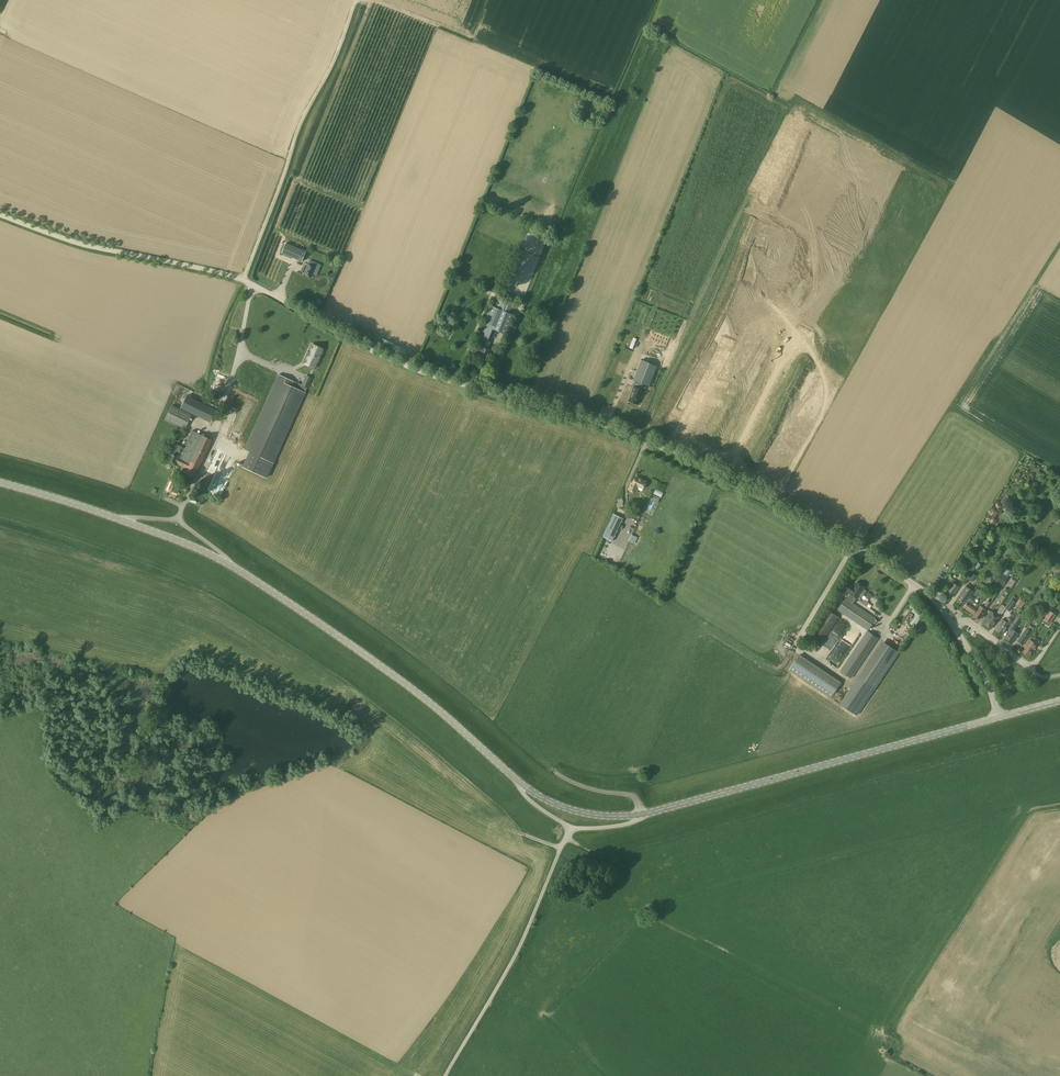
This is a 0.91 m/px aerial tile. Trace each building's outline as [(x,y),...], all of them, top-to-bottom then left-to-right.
[(521,249),(535,254),(541,237),(527,232),(521,249)] [(302,261),(307,251),(286,243),(282,253),(302,261)] [(317,276),(322,265),(310,260),(303,275),(312,278),(314,275),(317,276)] [(514,315),(510,313),(513,304),(498,298),(494,306),(490,305),(475,341),(483,344),(482,345),(485,346),(487,340),(488,340),(493,329),(507,334),(515,315),(514,315)] [(311,342),(301,361),(315,368),(325,348),(311,342)] [(393,343),(391,348),(408,356),(410,351),(393,343)] [(490,356),(492,350),(489,348),(488,348),(482,345),(478,356),(488,360),(489,355),(490,356)] [(657,366),(642,360),(633,380),(639,382),(643,384),(649,386),(657,366)] [(214,378),(228,381),(229,375),(216,372),(214,378)] [(273,462),(304,392),(291,386),(293,381),(279,374),(245,449),(273,462)] [(311,378),(306,376),(302,385),(307,387),(311,378)] [(643,384),(639,382),(637,387),(635,386),(629,401),(638,404),(644,390),(641,389),(643,384)] [(226,385),(223,384),(214,383),(213,389),(225,392),(226,385)] [(210,423),(216,409),(186,395),(180,408),(210,423)] [(185,429),(192,415),(171,405),(164,419),(185,429)] [(182,437),(185,431),(179,428),(172,442),(163,460),(177,466),(178,464),(185,467),(182,474),(183,475),(182,476),(189,479),(189,478),(191,479),(195,469),(198,470),(212,440),(192,430),(184,445),(186,446),(185,448),(177,444),(181,437),(182,437)] [(207,468),(200,488),(221,495),(229,474),(231,474),(220,470),(220,468),(216,467),(215,470),(207,468)] [(642,479),(642,478),(640,477),(639,478),(638,479),(635,477),(633,483),(631,482),(630,485),(632,485),(629,490),(634,492),(637,485),(644,488),(646,482),(642,480),(642,479)] [(612,541),(623,518),(613,513),(602,536),(612,541)] [(635,544),(638,537),(631,534),(628,541),(635,544)] [(985,559),(991,551),(988,549),(983,557),(985,559)] [(964,575),(969,565),(964,562),(958,572),(964,575)] [(972,582),(976,575),(971,572),(967,578),(972,582)] [(1002,586),(1008,577),(1001,573),(995,582),(1002,586)] [(838,611),(868,631),(876,619),(853,603),(856,598),(857,599),(865,587),(857,581),(853,586),(848,582),(843,589),(851,594),(847,599),(846,598),(838,611)] [(952,598),(959,587),(952,582),(945,593),(952,598)] [(998,591),(1000,586),(995,583),(992,587),(990,590),(995,593),(996,590),(998,591)] [(963,605),(973,591),(966,586),(956,601),(963,605)] [(1047,588),(1044,587),(1041,592),(1045,594),(1050,587),(1048,586),(1047,588)] [(977,597),(981,591),(977,588),(973,595),(977,597)] [(1010,611),(1016,602),(1015,601),(1016,597),(1013,596),(1005,608),(1010,611)] [(973,614),(977,608),(976,608),(978,605),(977,603),(975,602),(970,598),(964,608),(973,614)] [(979,619),(986,610),(980,606),(974,616),(975,616),(974,617),(977,619),(978,619),(979,619)] [(822,644),(840,617),(827,609),(810,635),(822,644)] [(870,609),(868,613),(877,618),(879,614),(870,609)] [(1054,614),(1049,610),(1043,619),(1049,623),(1054,614)] [(991,629),(999,617),(991,611),(983,623),(991,629)] [(1017,626),(1021,620),(1020,619),(1022,615),(1019,613),(1012,623),(1017,626)] [(1010,625),(1012,621),(1008,618),(1005,622),(1002,620),(996,629),(1003,633),(1009,624),(1010,625)] [(1023,644),(1034,628),(1028,625),(1032,619),(1030,618),(1024,627),(1027,628),(1018,641),(1023,644)] [(1012,643),(1019,633),(1012,628),(1005,638),(1012,643)] [(878,638),(868,631),(866,633),(840,671),(851,678),(878,638)] [(1029,656),(1037,645),(1029,640),(1022,651),(1029,656)] [(875,689),(900,652),(882,641),(857,677),(875,689)] [(838,683),(811,664),(797,655),(788,670),(829,697),(838,683)]
